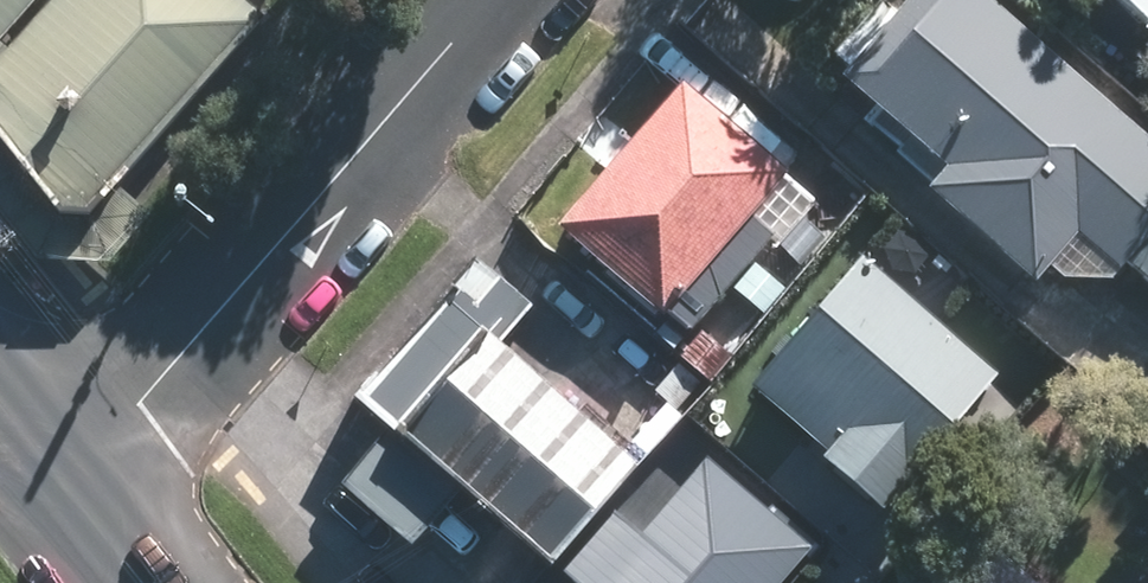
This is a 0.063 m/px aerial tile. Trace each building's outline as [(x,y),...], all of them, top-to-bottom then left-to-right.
[(10,50),(5,41),(41,0),(0,0),(0,121),(70,210),(99,210),(279,0),(57,0),(10,50)] [(1002,0),(908,0),(897,12),(884,0),(879,0),(827,57),(949,167),(933,184),(1043,283),(1093,227),(1147,276),(1147,131),(1002,0)] [(1147,16),(1147,0),(1129,0),(1147,16)] [(690,79),(562,227),(691,337),(819,189),(690,79)] [(546,303),(493,254),(365,395),(399,425),(349,480),(418,543),(468,488),(554,566),(648,462),(513,339),(546,303)] [(969,293),(868,412),(950,482),(1051,362),(969,293)] [(850,565),(776,505),(801,474),(733,418),(599,582),(836,582),(850,565)] [(926,582),(1034,582),(996,550),(942,564),(926,582)]
